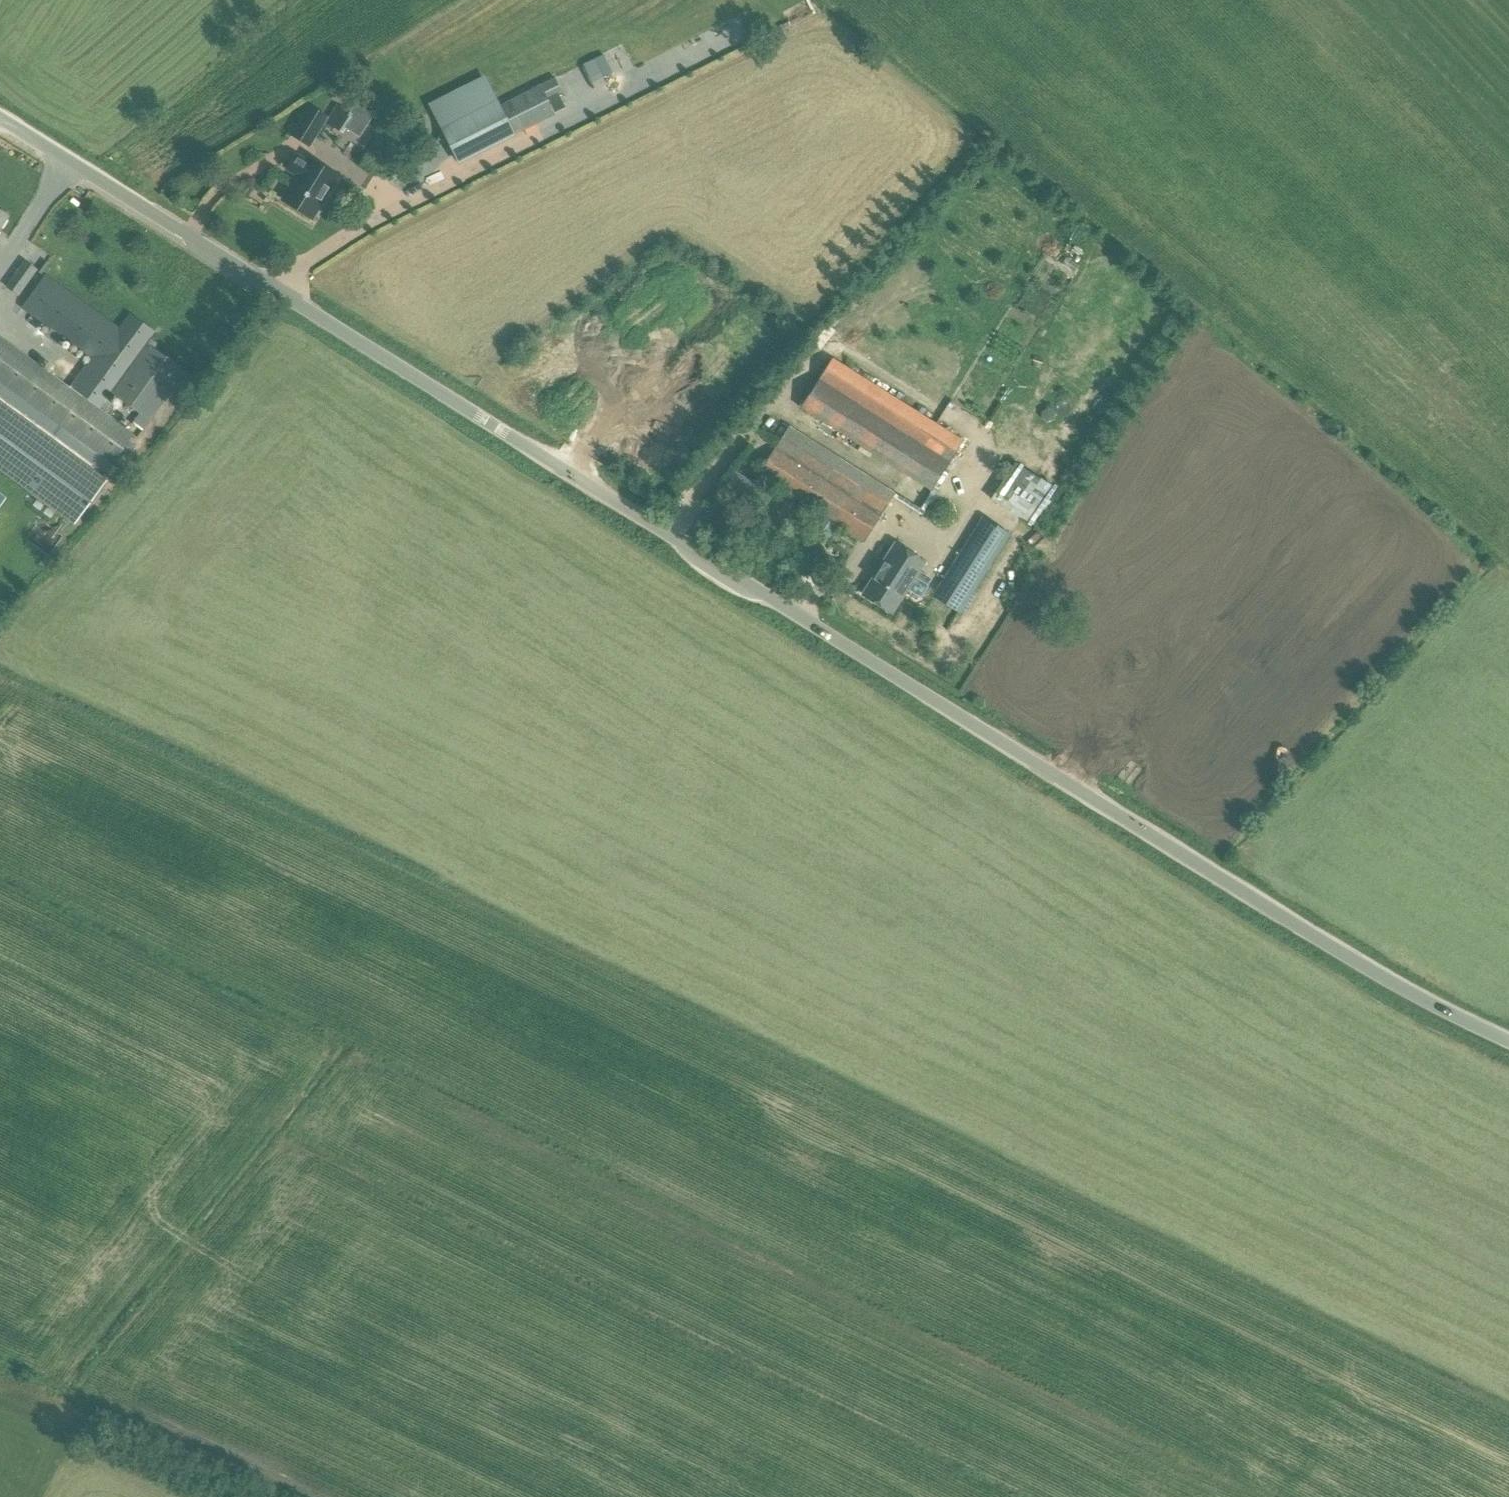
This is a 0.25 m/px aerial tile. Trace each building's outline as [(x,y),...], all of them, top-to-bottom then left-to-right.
[(582,82),(597,75),(589,58),(573,65),(582,82)] [(664,65),(638,78),(644,89),(670,77),(664,65)] [(487,74),(428,102),(458,163),(516,135),(515,133),(566,108),(559,93),(564,91),(559,80),(503,108),(487,74)] [(308,101),(288,133),(310,146),(330,114),(308,101)] [(336,105),(325,122),(341,131),(352,115),(336,105)] [(295,176),(281,198),(314,218),(340,176),(297,151),(286,170),(295,176)] [(25,260),(7,287),(19,296),(39,270),(25,260)] [(46,276),(23,307),(95,358),(72,389),(108,415),(120,397),(152,420),(187,372),(155,348),(159,344),(153,340),(158,333),(133,315),(122,331),(46,276)] [(0,338),(0,381),(50,418),(67,430),(113,464),(134,434),(108,415),(72,389),(1,337),(0,338)] [(831,362),(800,409),(931,493),(961,445),(831,362)] [(0,402),(0,472),(72,524),(106,478),(0,402)] [(790,426),(758,477),(821,517),(813,532),(828,540),(836,527),(863,543),(895,495),(790,426)] [(985,513),(934,595),(962,612),(1012,530),(985,513)] [(895,543),(864,594),(894,613),(925,562),(895,543)]
